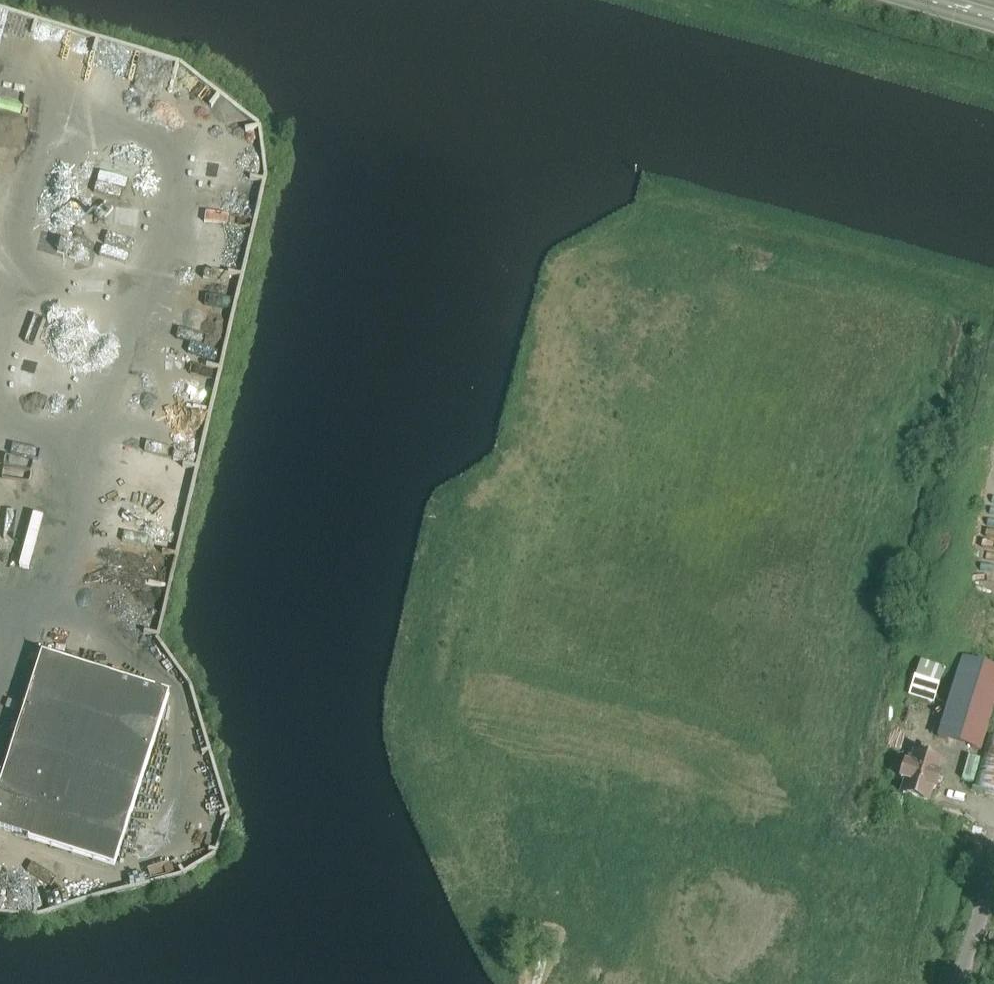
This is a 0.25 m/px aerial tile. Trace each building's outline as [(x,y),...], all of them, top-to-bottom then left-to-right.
[(135,683),(42,654),(0,786),(0,831),(29,840),(28,842),(115,869),(170,695),(157,691),(157,690),(135,683)] [(913,696),(939,701),(946,663),(919,658),(913,696)] [(993,797),(993,717),(972,790),(993,797)] [(903,794),(927,802),(931,789),(935,791),(940,777),(935,776),(939,763),(915,756),(912,768),(906,766),(901,780),(907,782),(903,794)]
